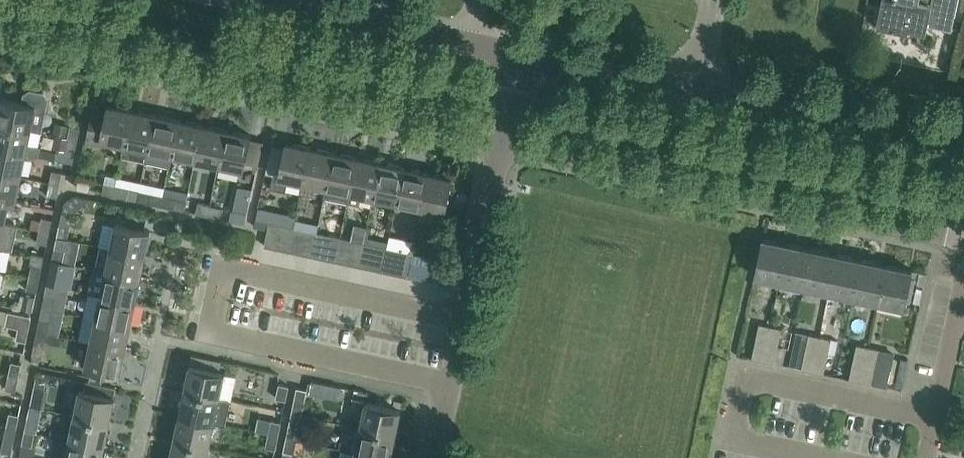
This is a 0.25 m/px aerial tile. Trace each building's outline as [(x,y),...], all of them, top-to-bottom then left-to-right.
[(927,25),(951,30),(958,0),(881,0),(876,25),(907,32),(908,28),(925,32),(927,25)] [(31,129),(34,111),(42,113),(48,108),(50,99),(47,91),(33,88),(25,94),(23,103),(0,98),(0,99),(0,122),(31,129)] [(124,144),(132,110),(107,104),(106,108),(93,105),(85,142),(102,145),(103,140),(124,144)] [(155,115),(132,110),(124,144),(122,156),(145,161),(148,149),(155,115)] [(155,115),(148,149),(171,154),(179,120),(155,115)] [(179,120),(171,154),(195,159),(202,125),(179,120)] [(31,129),(0,122),(0,147),(26,152),(27,143),(31,129)] [(202,125),(195,159),(218,164),(226,130),(202,125)] [(69,126),(67,138),(77,140),(80,128),(69,126)] [(226,130),(218,164),(242,170),(250,135),(226,130)] [(64,151),(67,138),(54,136),(52,148),(55,149),(64,151)] [(77,140),(67,138),(62,160),(72,162),(77,140)] [(278,176),(272,175),(270,187),(285,191),(287,179),(303,182),(309,147),(286,142),(278,176)] [(38,155),(39,148),(39,146),(27,143),(26,152),(38,155)] [(26,152),(0,147),(0,171),(21,176),(26,152)] [(333,152),(309,147),(303,182),(325,187),(333,152)] [(38,155),(53,158),(55,152),(39,148),(38,155)] [(356,157),(333,152),(325,187),(349,192),(356,157)] [(373,197),(380,162),(356,157),(349,192),(373,197)] [(380,162),(373,197),(396,202),(403,167),(380,162)] [(403,167),(396,202),(419,207),(427,172),(403,167)] [(21,176),(0,171),(0,196),(9,199),(15,200),(21,176)] [(61,173),(51,171),(48,183),(59,185),(61,173)] [(427,172),(419,207),(443,212),(451,178),(427,172)] [(115,195),(118,175),(104,173),(101,193),(115,195)] [(118,175),(115,195),(136,199),(139,179),(118,175)] [(90,180),(78,177),(76,187),(88,190),(90,180)] [(59,185),(48,183),(46,195),(56,197),(59,185)] [(139,190),(137,200),(148,202),(150,193),(139,190)] [(163,195),(150,193),(148,202),(161,205),(163,195)] [(175,198),(163,195),(161,205),(172,208),(175,198)] [(0,196),(0,221),(4,222),(9,199),(0,196)] [(237,211),(246,213),(248,204),(234,201),(232,210),(237,211)] [(197,203),(195,212),(207,215),(209,205),(197,203)] [(207,215),(220,218),(222,208),(209,205),(207,215)] [(257,207),(253,225),(267,228),(268,222),(271,210),(257,207)] [(71,214),(70,214),(61,212),(59,225),(69,227),(71,214)] [(49,232),(51,220),(41,218),(39,230),(49,232)] [(268,222),(267,228),(263,246),(276,248),(281,225),(268,222)] [(109,248),(144,255),(150,231),(114,223),(109,248)] [(293,227),(288,251),(301,253),(306,230),(293,227)] [(36,243),(46,245),(49,232),(39,230),(36,243)] [(327,235),(322,258),(335,261),(340,238),(327,235)] [(335,261),(347,264),(352,240),(340,238),(335,261)] [(779,281),(787,244),(762,238),(754,276),(779,281)] [(787,244),(779,281),(804,286),(812,249),(787,244)] [(144,255),(109,248),(99,245),(94,269),(140,279),(144,255)] [(374,245),(369,269),(381,271),(386,248),(374,245)] [(64,250),(54,248),(51,260),(61,262),(64,250)] [(381,271),(394,274),(399,250),(386,248),(381,271)] [(812,249),(804,286),(829,291),(837,254),(812,249)] [(837,254),(829,291),(854,297),(862,259),(837,254)] [(422,256),(417,279),(429,281),(434,258),(422,256)] [(862,259),(854,297),(878,302),(886,264),(862,259)] [(51,260),(49,273),(59,275),(61,262),(51,260)] [(886,264),(878,302),(904,307),(912,270),(886,264)] [(39,280),(42,267),(31,265),(29,278),(39,280)] [(99,295),(135,302),(140,279),(94,269),(93,269),(88,293),(99,295)] [(39,280),(29,278),(26,290),(37,292),(39,280)] [(54,297),(64,299),(62,311),(64,312),(69,287),(57,285),(54,297)] [(32,311),(35,297),(24,294),(21,309),(32,311)] [(54,297),(45,295),(42,307),(52,309),(54,297)] [(135,302),(99,295),(95,318),(130,326),(135,302)] [(54,297),(52,309),(62,311),(64,299),(54,297)] [(42,307),(40,320),(49,322),(52,309),(42,307)] [(15,337),(26,340),(30,319),(29,316),(7,312),(5,323),(17,326),(15,337)] [(95,318),(90,342),(125,349),(130,326),(95,318)] [(769,331),(757,328),(751,358),(762,361),(769,331)] [(780,333),(769,331),(762,361),(773,363),(780,333)] [(61,336),(59,335),(47,333),(45,342),(59,345),(61,336)] [(801,369),(812,371),(818,341),(807,339),(801,369)] [(829,344),(818,341),(812,371),(823,373),(829,344)] [(45,344),(35,342),(32,355),(42,357),(45,344)] [(90,342),(85,366),(120,373),(125,349),(90,342)] [(860,381),(866,352),(855,349),(849,379),(860,381)] [(894,355),(878,351),(877,354),(871,384),(887,387),(894,355)] [(877,354),(866,352),(860,381),(871,384),(877,354)] [(18,377),(21,363),(11,361),(8,374),(18,377)] [(184,390),(218,398),(223,374),(224,374),(225,373),(188,365),(188,366),(189,366),(184,390)] [(5,388),(15,390),(18,377),(8,374),(5,388)] [(45,382),(34,380),(31,394),(42,396),(45,382)] [(85,382),(83,390),(114,396),(115,388),(85,382)] [(275,398),(285,400),(288,386),(278,384),(275,398)] [(305,390),(295,388),(292,402),(302,404),(305,390)] [(74,414),(108,422),(113,398),(115,398),(115,396),(114,396),(83,390),(78,389),(78,390),(79,391),(74,414)] [(179,414),(213,422),(218,398),(184,390),(179,414)] [(360,427),(394,434),(399,410),(400,411),(401,409),(364,401),(363,403),(365,403),(360,427)] [(18,414),(8,412),(6,426),(16,428),(18,414)] [(69,439),(103,447),(108,422),(74,414),(69,439)] [(173,440),(207,447),(213,422),(179,414),(173,440)] [(37,418),(27,416),(24,429),(34,432),(37,418)] [(277,436),(280,423),(270,421),(267,434),(277,436)] [(298,426),(288,424),(285,438),(295,440),(298,426)] [(0,452),(10,454),(16,428),(6,426),(0,452)] [(383,457),(389,457),(394,434),(360,427),(354,452),(383,457)] [(34,432),(24,429),(21,443),(31,445),(34,432)] [(264,447),(274,449),(277,436),(267,434),(264,447)] [(285,438),(282,451),(292,453),(295,440),(285,438)] [(103,447),(69,439),(65,457),(100,457),(103,447)] [(207,447),(173,440),(170,457),(205,457),(207,447)]
